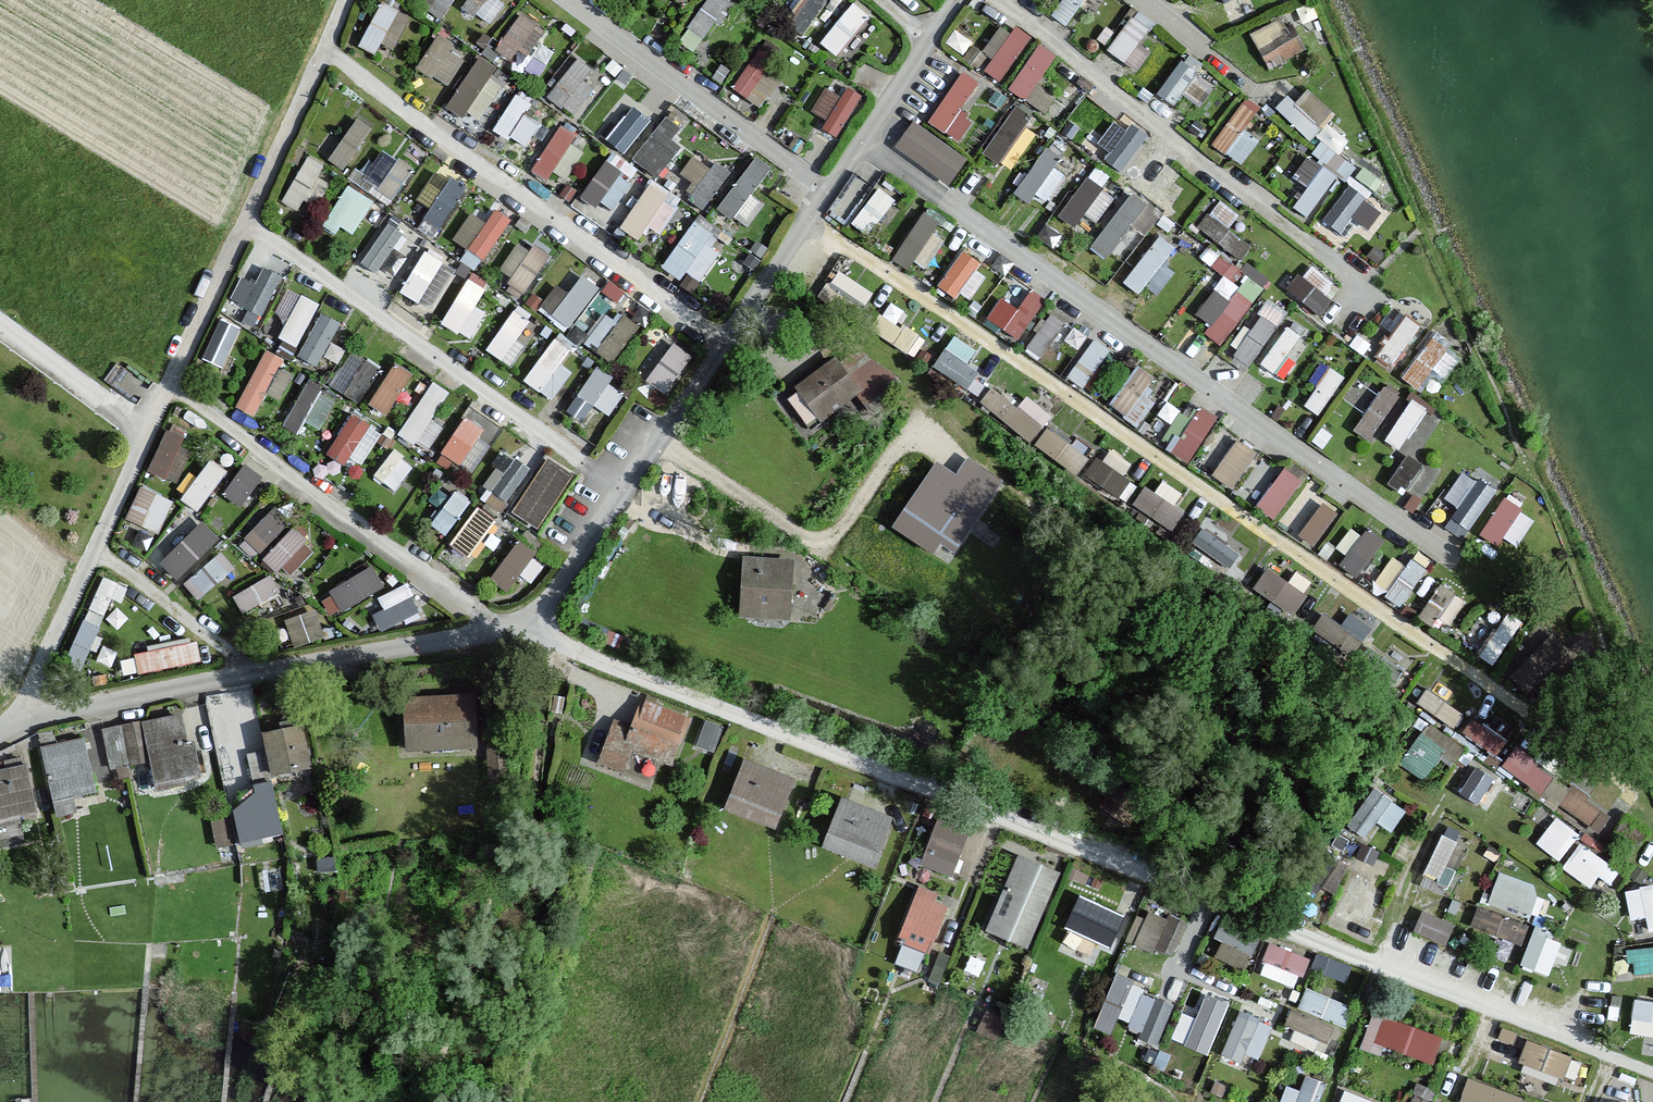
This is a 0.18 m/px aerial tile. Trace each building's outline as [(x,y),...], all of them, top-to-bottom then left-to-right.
[(434,1),(448,9),(454,0),(435,0),(434,1)] [(465,4),(492,22),(507,1),(506,0),(468,0),(465,4)] [(732,0),(705,0),(681,40),(700,52),(732,0)] [(790,23),(807,32),(825,0),(803,0),(790,23)] [(1066,25),(1087,0),(1060,0),(1050,11),(1066,25)] [(1233,23),(1261,12),(1256,0),(1224,0),(1233,23)] [(361,46),(388,58),(408,13),(381,1),(361,46)] [(819,38),(835,54),(873,18),(857,2),(819,38)] [(1127,60),(1157,22),(1139,8),(1109,46),(1127,60)] [(518,63),(545,26),(524,10),(496,47),(518,63)] [(1287,14),(1252,31),(1269,67),(1304,51),(1287,14)] [(986,50),(995,55),(985,72),(1031,99),(1059,52),(1003,20),(986,50)] [(420,70),(453,84),(467,51),(434,37),(420,70)] [(735,87),(765,104),(788,63),(758,46),(735,87)] [(450,110),(483,125),(508,71),(476,55),(450,110)] [(1175,103),(1199,70),(1184,59),(1160,91),(1175,103)] [(575,115),(603,85),(576,61),(548,91),(575,115)] [(963,139),(975,115),(965,110),(981,78),(959,67),(931,124),(963,139)] [(1202,74),(1187,88),(1199,101),(1214,87),(1202,74)] [(1280,111),(1315,143),(1311,147),(1346,179),(1357,166),(1340,151),(1350,140),(1329,121),(1337,112),(1305,83),(1280,111)] [(864,94),(848,84),(842,94),(827,85),(811,112),(841,130),(864,94)] [(1261,137),(1248,129),(1259,112),(1243,101),(1214,143),(1243,163),(1261,137)] [(1001,163),(1034,115),(1017,103),(984,152),(1001,163)] [(626,152),(652,119),(634,104),(607,137),(626,152)] [(674,138),(683,127),(668,115),(634,155),(658,176),(684,146),(674,138)] [(356,116),(331,159),(348,169),(373,125),(356,116)] [(914,119),(894,145),(949,185),(969,158),(914,119)] [(1107,159),(1124,169),(1147,131),(1130,121),(1107,159)] [(587,144),(557,127),(536,166),(566,182),(587,144)] [(1156,144),(1133,177),(1162,197),(1185,164),(1156,144)] [(382,147),(366,178),(398,196),(414,165),(382,147)] [(688,193),(705,207),(730,176),(699,150),(682,171),(696,183),(688,193)] [(1018,191),(1045,206),(1069,166),(1041,150),(1018,191)] [(299,208),(325,163),(310,154),(284,199),(299,208)] [(720,204),(738,217),(774,166),(757,154),(720,204)] [(1307,185),(1294,206),(1311,216),(1339,172),(1309,154),(1294,177),(1307,185)] [(581,198),(609,216),(635,177),(607,158),(581,198)] [(1060,214),(1077,226),(1086,212),(1097,220),(1115,195),(1102,186),(1111,174),(1095,163),(1060,214)] [(419,198),(432,206),(420,225),(438,236),(468,185),(437,168),(419,198)] [(1378,183),(1357,169),(1325,220),(1344,232),(1354,216),(1369,226),(1382,207),(1368,198),(1378,183)] [(893,172),(882,182),(897,199),(908,188),(893,172)] [(837,203),(855,216),(877,186),(859,173),(837,203)] [(649,224),(661,233),(682,201),(651,181),(622,225),(640,238),(649,224)] [(326,219),(352,236),(376,200),(349,183),(326,219)] [(880,186),(853,223),(870,235),(896,198),(880,186)] [(1134,223),(1146,233),(1162,213),(1134,190),(1091,244),(1107,257),(1134,223)] [(1218,198),(1199,229),(1245,257),(1254,243),(1230,229),(1241,211),(1218,198)] [(499,207),(487,222),(474,212),(451,239),(479,263),(515,221),(499,207)] [(922,269),(948,224),(923,210),(897,254),(922,269)] [(389,221),(363,260),(380,271),(406,233),(389,221)] [(701,281),(727,248),(694,223),(662,264),(682,278),(687,271),(701,281)] [(1164,263),(1177,245),(1160,233),(1128,276),(1156,297),(1175,271),(1164,263)] [(527,291),(550,256),(522,238),(499,273),(527,291)] [(418,302),(444,259),(426,248),(400,291),(418,302)] [(1234,280),(1243,270),(1222,252),(1213,262),(1234,280)] [(1311,262),(1289,288),(1317,311),(1339,285),(1311,262)] [(1250,263),(1232,294),(1216,285),(1195,320),(1229,340),(1269,274),(1250,263)] [(231,299),(267,313),(281,273),(263,266),(257,282),(240,275),(231,299)] [(566,292),(559,285),(540,305),(566,329),(603,289),(585,272),(566,292)] [(478,304),(488,286),(468,275),(442,323),(473,339),(489,309),(478,304)] [(1017,306),(1007,296),(990,312),(1013,337),(1050,303),(1036,288),(1017,306)] [(298,293),(282,337),(302,345),(319,300),(298,293)] [(1249,365),(1287,312),(1271,301),(1234,354),(1249,365)] [(489,350),(507,360),(531,317),(513,307),(489,350)] [(607,308),(587,342),(616,359),(636,325),(607,308)] [(321,311),(299,355),(319,365),(341,320),(321,311)] [(1051,312),(1030,348),(1053,361),(1074,325),(1051,312)] [(1396,367),(1423,323),(1405,312),(1378,356),(1396,367)] [(884,313),(875,329),(909,350),(919,334),(884,313)] [(225,368),(244,328),(221,317),(202,357),(225,368)] [(1275,373),(1304,334),(1290,324),(1261,363),(1275,373)] [(1402,374),(1428,394),(1462,351),(1436,331),(1402,374)] [(562,362),(572,348),(556,336),(525,378),(553,398),(573,371),(562,362)] [(1094,336),(1070,376),(1086,386),(1111,346),(1094,336)] [(647,379),(666,393),(694,354),(675,341),(647,379)] [(969,390),(983,372),(948,346),(934,364),(969,390)] [(266,349),(237,405),(255,414),(284,358),(266,349)] [(332,382),(360,400),(382,367),(354,349),(332,382)] [(836,360),(794,390),(821,428),(863,397),(836,360)] [(369,404),(387,415),(413,371),(395,361),(369,404)] [(1134,416),(1157,374),(1136,363),(1113,405),(1134,416)] [(1322,414),(1345,373),(1329,364),(1306,405),(1322,414)] [(568,409),(586,421),(597,405),(610,414),(628,390),(596,368),(568,409)] [(400,433),(429,451),(445,426),(431,417),(448,390),(433,381),(400,433)] [(1380,441),(1399,391),(1378,383),(1359,433),(1380,441)] [(324,432),(335,393),(300,384),(290,423),(324,432)] [(1028,395),(1020,406),(993,385),(981,401),(1033,441),(1053,415),(1028,395)] [(1405,450),(1428,407),(1411,397),(1387,440),(1405,450)] [(1189,461),(1221,416),(1196,398),(1164,444),(1189,461)] [(350,411),(331,452),(364,467),(383,426),(350,411)] [(1049,429),(1039,444),(1076,468),(1086,453),(1049,429)] [(149,470),(178,482),(195,444),(166,431),(149,470)] [(1238,436),(1215,475),(1236,487),(1259,449),(1238,436)] [(394,447),(375,475),(397,489),(415,461),(394,447)] [(1392,479),(1408,489),(1426,462),(1409,452),(1392,479)] [(548,455),(514,511),(542,529),(577,472),(548,455)] [(182,497),(198,509),(229,470),(213,457),(182,497)] [(516,495),(531,464),(515,457),(500,487),(516,495)] [(952,483),(934,471),(896,527),(932,552),(939,542),(954,552),(1001,482),(968,460),(952,483)] [(243,505),(265,476),(247,462),(225,491),(243,505)] [(1277,518),(1306,479),(1287,465),(1257,504),(1277,518)] [(1479,476),(1447,525),(1467,538),(1499,488),(1479,476)] [(142,485),(127,516),(160,532),(175,500),(142,485)] [(449,535),(472,500),(455,489),(432,524),(449,535)] [(1450,518),(1462,498),(1447,489),(1434,508),(1450,518)] [(1481,533),(1499,546),(1528,504),(1510,492),(1481,533)] [(1316,546),(1341,510),(1321,497),(1297,532),(1316,546)] [(276,504),(242,541),(258,556),(292,518),(276,504)] [(474,506),(457,550),(487,561),(504,518),(474,506)] [(161,563),(180,580),(220,536),(201,518),(161,563)] [(1345,561),(1363,572),(1386,538),(1368,526),(1345,561)] [(265,558),(277,569),(306,539),(294,528),(265,558)] [(199,599),(237,567),(223,550),(184,582),(199,599)] [(1402,605),(1429,569),(1414,558),(1386,593),(1402,605)] [(793,561),(743,560),(741,619),(791,621),(793,561)] [(342,611),(387,586),(374,563),(329,587),(342,611)] [(273,576),(235,592),(243,611),(281,595),(273,576)] [(1437,626),(1460,593),(1443,581),(1420,614),(1437,626)] [(393,622),(420,610),(408,584),(382,596),(393,622)] [(1506,610),(1480,656),(1497,665),(1522,619),(1506,610)] [(1555,635),(1512,673),(1531,693),(1573,655),(1555,635)] [(1371,642),(1343,676),(1377,703),(1404,669),(1371,642)] [(125,671),(202,663),(200,643),(123,650),(125,671)] [(212,691),(220,752),(264,746),(256,685),(212,691)] [(1456,727),(1466,713),(1428,687),(1419,701),(1456,727)] [(476,696),(406,697),(407,751),(477,750),(476,696)] [(631,737),(609,730),(597,766),(629,776),(635,756),(672,767),(688,716),(642,702),(631,737)] [(1496,755),(1508,738),(1475,714),(1463,731),(1496,755)] [(142,721),(122,725),(132,766),(151,761),(158,791),(187,784),(185,777),(201,773),(194,743),(187,744),(180,716),(143,724),(142,721)] [(1431,781),(1460,743),(1431,721),(1402,759),(1431,781)] [(132,766),(122,725),(101,730),(110,770),(132,766)] [(303,726),(264,733),(267,753),(271,774),(310,767),(303,726)] [(84,739),(42,748),(57,816),(75,812),(72,796),(95,791),(84,739)] [(1542,793),(1557,770),(1516,743),(1501,766),(1542,793)] [(255,796),(235,811),(241,843),(282,836),(271,774),(267,753),(248,756),(255,796)] [(795,782),(743,763),(725,811),(777,830),(795,782)] [(1487,808),(1503,780),(1476,765),(1460,792),(1487,808)] [(0,772),(0,822),(37,813),(26,766),(0,772)] [(1576,781),(1561,796),(1597,831),(1612,816),(1576,781)] [(1366,837),(1379,820),(1393,830),(1409,809),(1377,784),(1348,823),(1366,837)] [(892,819),(841,801),(823,851),(874,869),(892,819)] [(1562,860),(1582,834),(1557,815),(1537,841),(1562,860)] [(969,829),(939,817),(921,865),(951,876),(969,829)] [(1447,894),(1458,868),(1447,863),(1458,837),(1444,831),(1422,883),(1447,894)] [(1601,874),(1613,882),(1622,869),(1580,839),(1562,865),(1592,886),(1601,874)] [(1060,873),(1018,855),(984,933),(1027,951),(1060,873)] [(1489,901),(1531,916),(1542,884),(1500,870),(1489,901)] [(1337,913),(1370,925),(1384,886),(1351,874),(1337,913)] [(1649,914),(1651,930),(1652,929),(1652,884),(1627,887),(1630,917),(1649,914)] [(948,902),(918,891),(898,943),(929,954),(948,902)] [(1121,933),(1130,914),(1077,891),(1068,909),(1121,933)] [(1175,955),(1187,922),(1150,908),(1138,941),(1175,955)] [(1421,912),(1417,936),(1450,941),(1453,917),(1421,912)] [(1526,939),(1527,917),(1490,915),(1488,937),(1526,939)] [(1533,928),(1523,965),(1553,973),(1563,936),(1533,928)] [(1301,985),(1311,954),(1270,941),(1260,972),(1301,985)] [(1633,972),(1652,970),(1652,946),(1631,948),(1633,972)] [(1348,980),(1354,965),(1327,955),(1321,969),(1348,980)] [(1308,985),(1299,1007),(1345,1024),(1353,1002),(1308,985)] [(1120,1025),(1163,1037),(1174,999),(1131,986),(1120,1025)] [(1652,1035),(1652,999),(1636,998),(1632,1033),(1652,1035)] [(989,1009),(981,1029),(998,1036),(1006,1016),(989,1009)] [(1225,1049),(1259,1062),(1275,1022),(1241,1009),(1225,1049)] [(1208,1010),(1194,1051),(1210,1056),(1224,1015),(1208,1010)] [(1436,1063),(1446,1034),(1375,1010),(1365,1040),(1436,1063)] [(1530,1037),(1520,1060),(1566,1079),(1576,1056),(1530,1037)] [(1304,1087),(1286,1082),(1280,1101),(1320,1101),(1326,1079),(1308,1073),(1304,1087)] [(1462,1101),(1522,1101),(1525,1091),(1468,1078),(1462,1101)] [(1341,1101),(1384,1101),(1346,1088),(1341,1101)]
